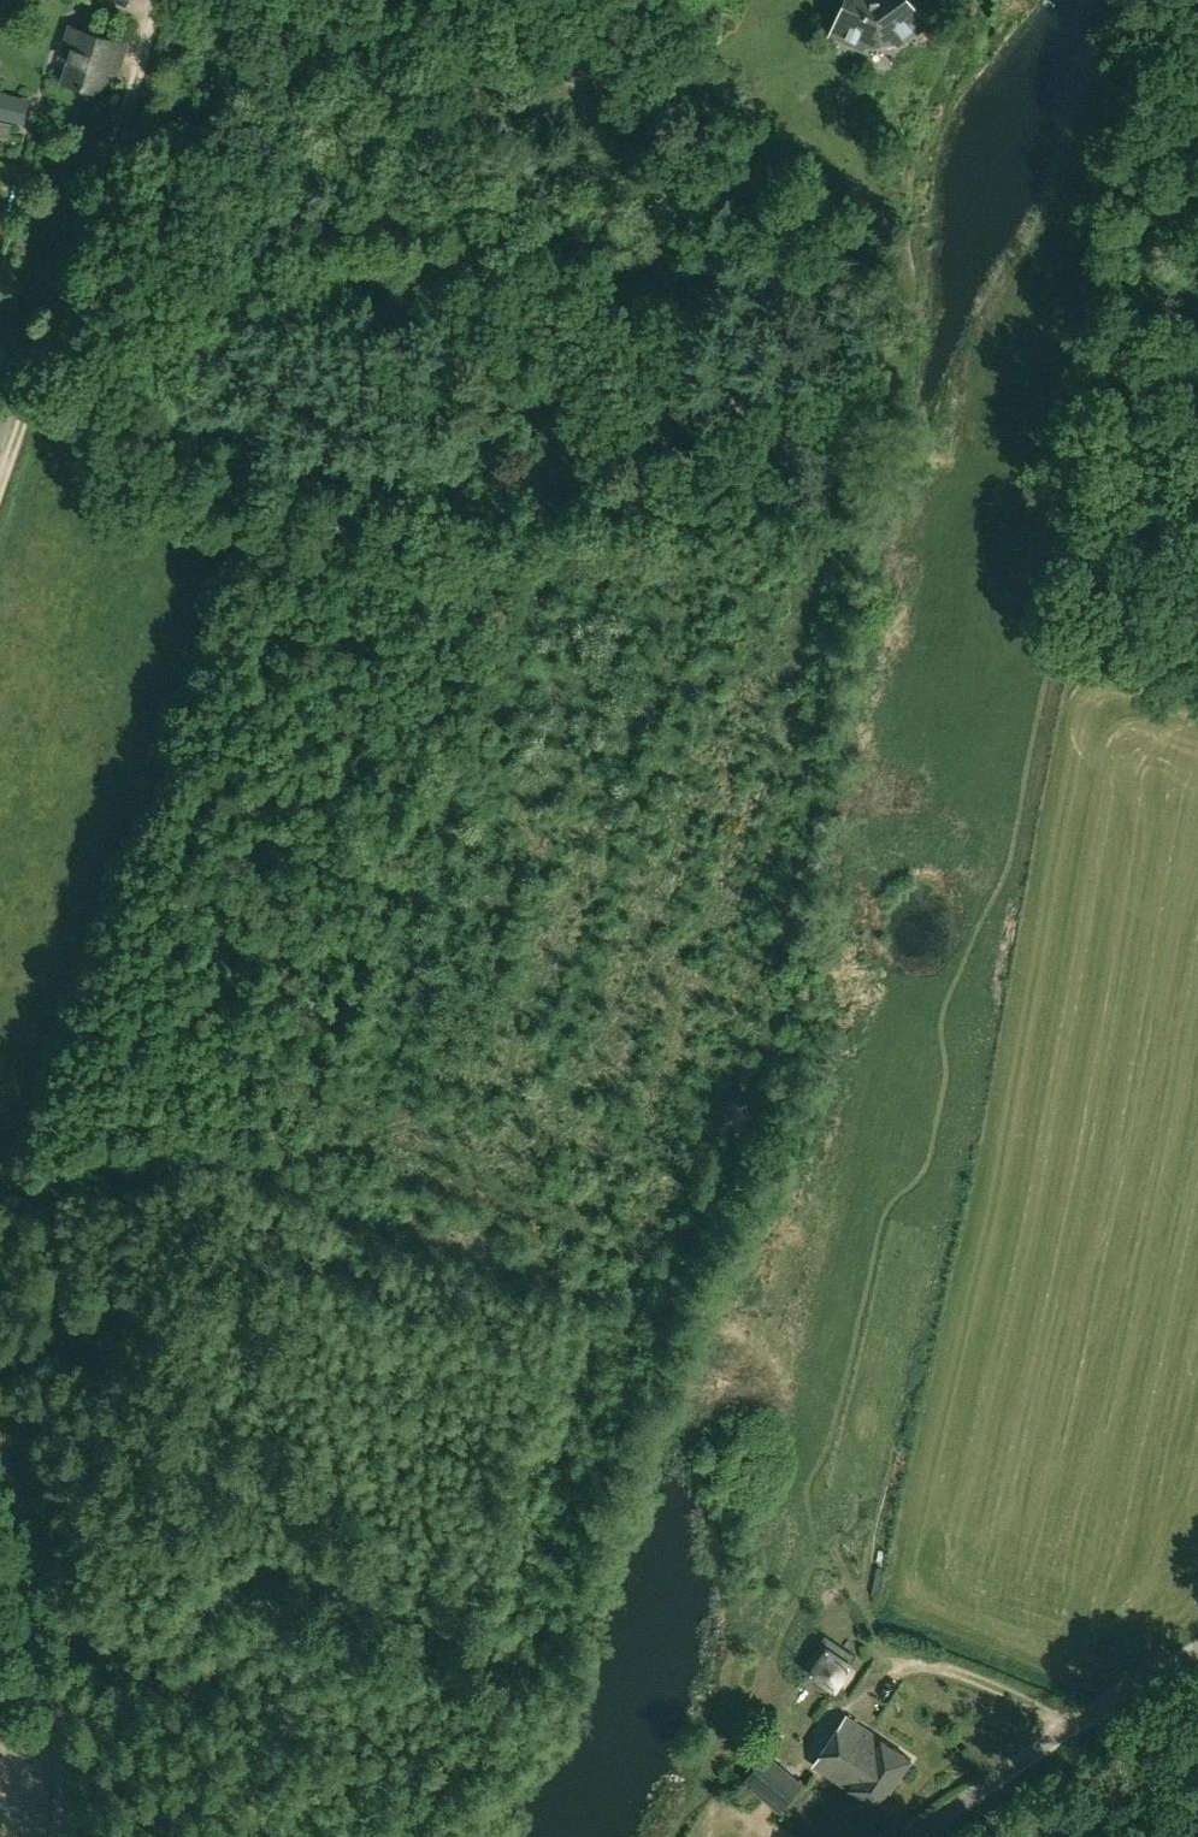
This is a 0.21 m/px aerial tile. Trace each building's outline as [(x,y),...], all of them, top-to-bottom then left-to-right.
[(900,43),(927,22),(910,0),(882,0),(874,2),(870,0),(850,0),(835,33),(865,47),(872,34),(891,31),(900,43)] [(76,44),(65,80),(103,92),(110,69),(115,70),(119,61),(125,42),(72,25),(67,41),(76,44)] [(30,100),(0,93),(0,119),(25,124),(30,100)] [(0,142),(22,144),(23,129),(1,128),(0,142)] [(826,1645),(806,1675),(837,1695),(856,1664),(826,1645)] [(913,1759),(847,1717),(815,1766),(881,1808),(913,1759)] [(782,1811),(805,1785),(770,1754),(746,1780),(782,1811)]
